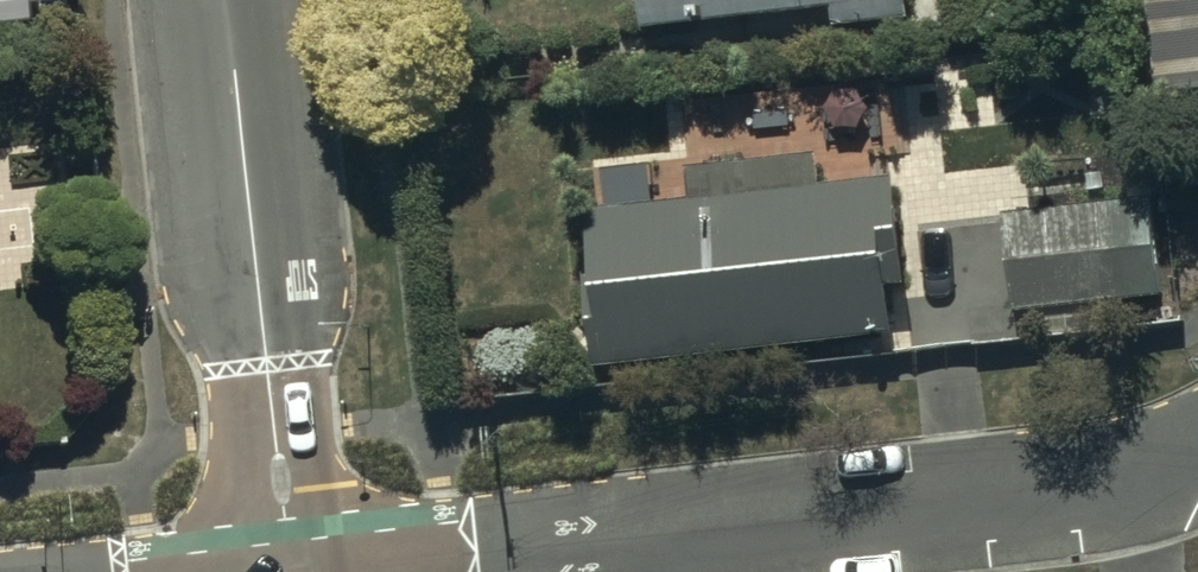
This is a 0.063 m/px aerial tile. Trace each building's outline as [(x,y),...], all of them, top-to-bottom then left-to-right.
[(910,0),(639,0),(644,44),(836,23),(838,40),(913,31),(910,0)] [(1149,100),(1197,95),(1197,0),(1140,0),(1149,100)] [(689,206),(587,216),(594,289),(584,290),(592,376),(895,348),(890,296),(911,294),(901,186),(823,194),(820,159),(685,172),(689,206)] [(1127,204),(1005,217),(1016,322),(1033,320),(1036,344),(1140,333),(1127,204)]
